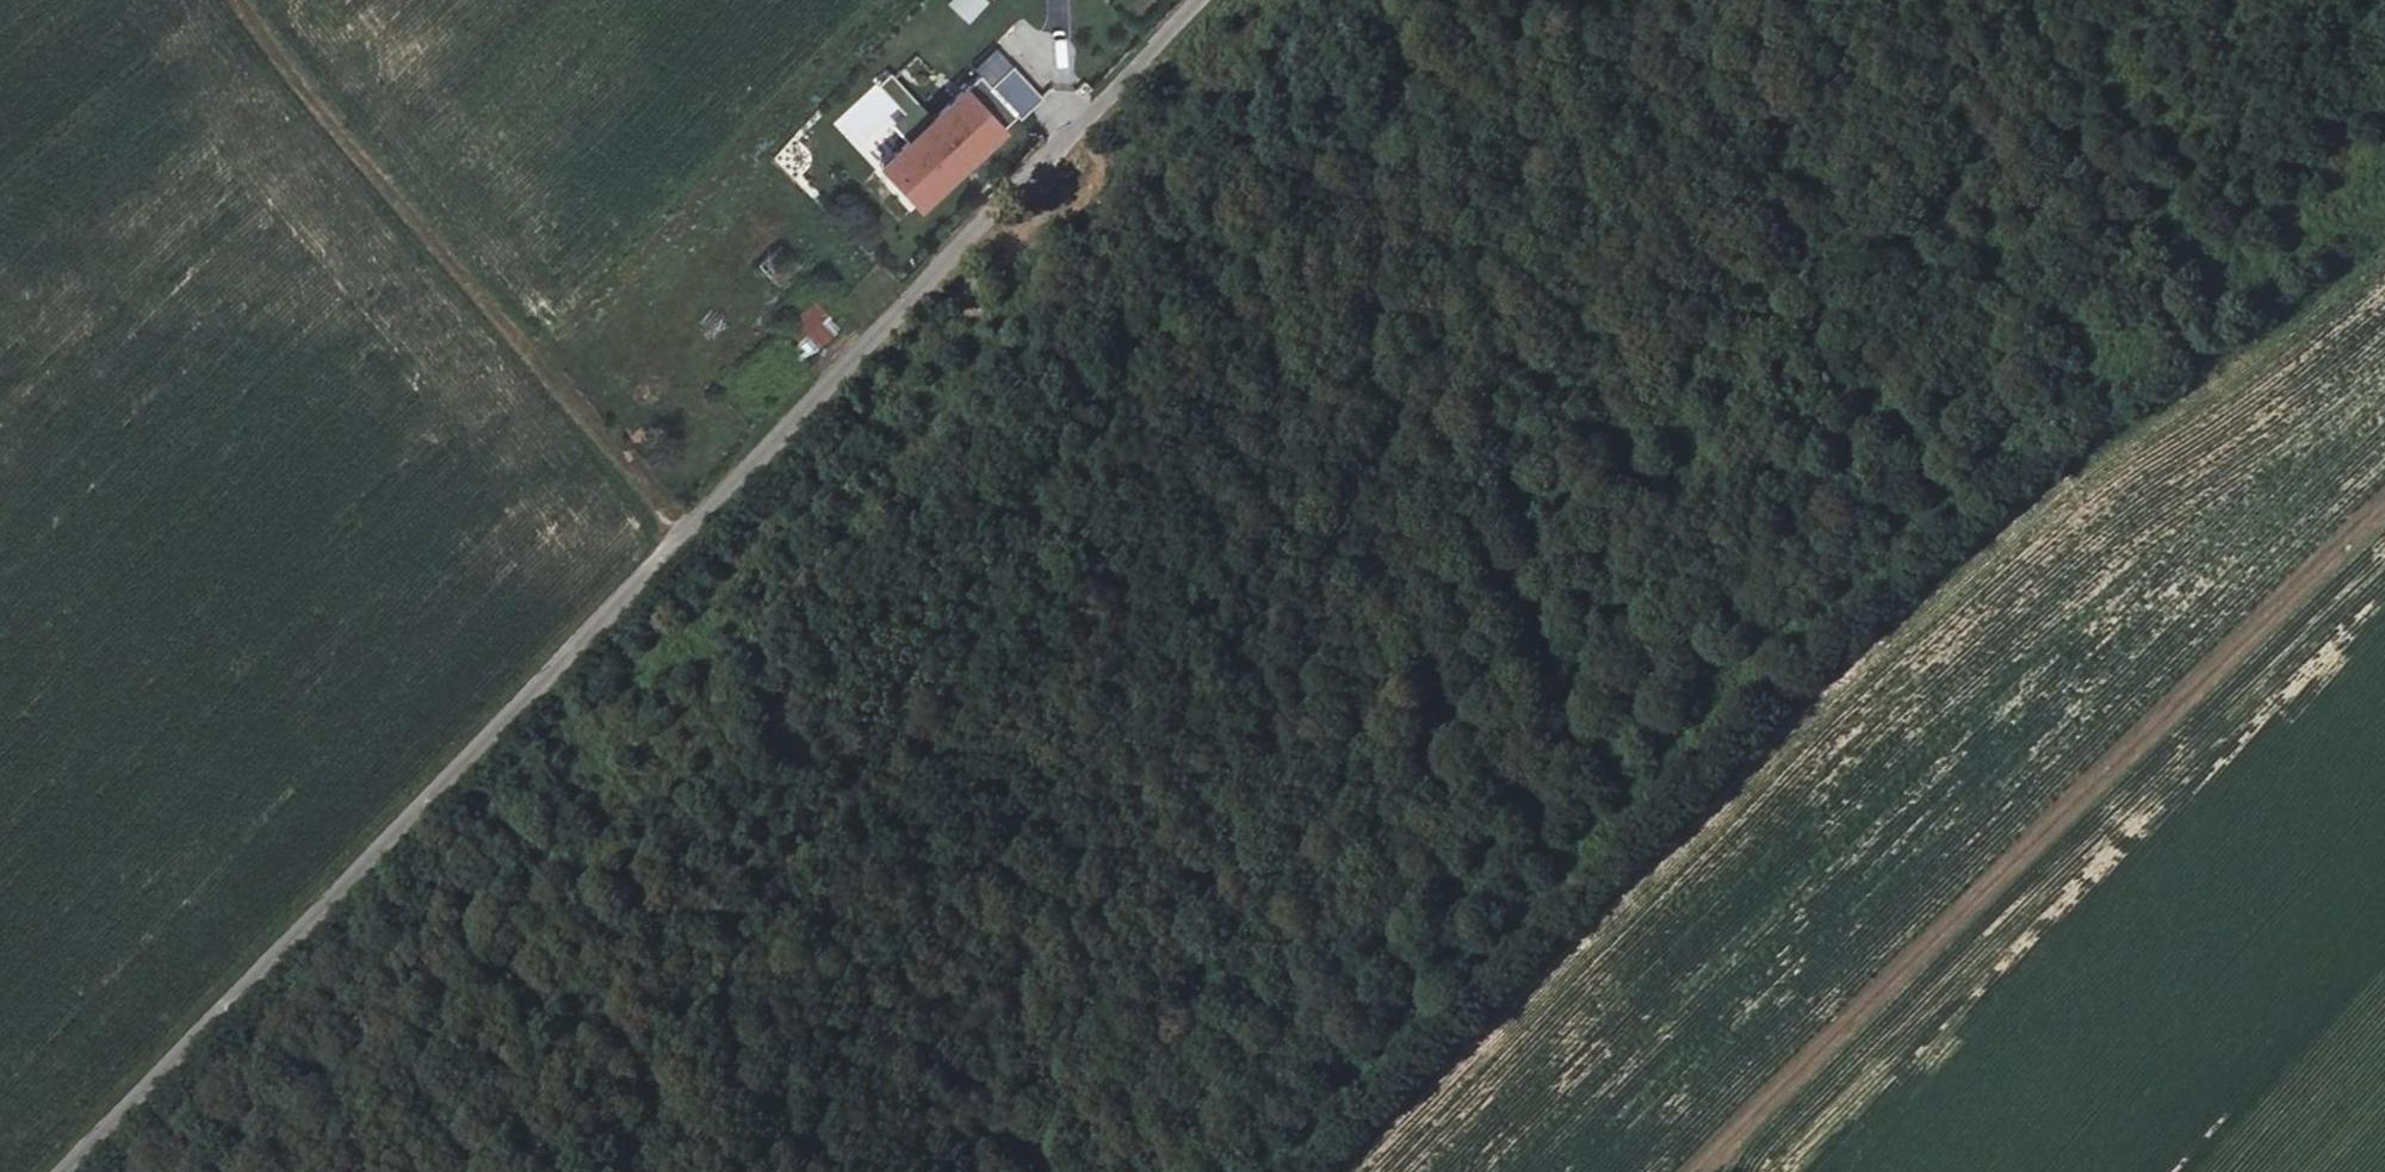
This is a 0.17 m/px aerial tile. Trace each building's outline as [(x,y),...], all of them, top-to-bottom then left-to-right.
[(946,7),(970,27),(990,5),(984,0),(952,0),(946,7)] [(1005,36),(953,72),(880,139),(917,180),(898,198),(913,212),(1000,126),(973,97),(1025,58),(1005,36)] [(860,116),(880,139),(953,72),(934,51),(860,116)] [(800,266),(780,243),(756,264),(775,286),(800,266)] [(837,325),(812,297),(782,324),(805,353),(837,325)]
